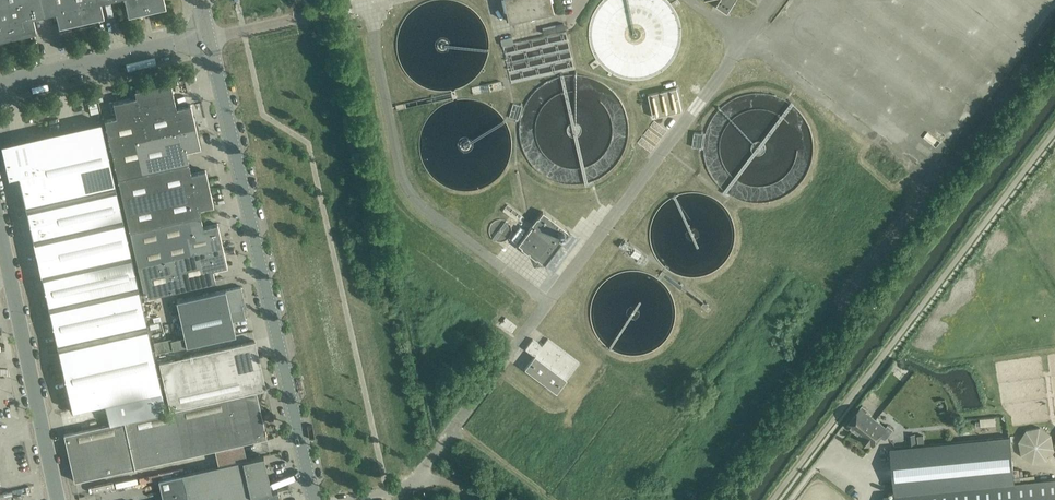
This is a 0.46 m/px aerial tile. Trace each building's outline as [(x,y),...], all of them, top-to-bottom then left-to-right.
[(36,32),(33,16),(44,14),(41,0),(0,0),(0,41),(36,32)] [(76,0),(41,0),(44,14),(44,15),(56,12),(59,26),(81,21),(76,0)] [(81,21),(103,16),(100,2),(109,0),(76,0),(81,21)] [(128,15),(165,7),(164,0),(125,0),(128,15)] [(508,21),(553,11),(551,0),(504,0),(508,21)] [(684,36),(684,31),(683,27),(681,18),(679,13),(676,8),(669,1),(668,0),(604,0),(602,1),(596,8),(594,13),(591,17),(589,23),(588,27),(588,36),(588,45),(589,49),(591,55),(594,59),(597,64),(602,71),(606,74),(610,77),(618,81),(623,82),(628,84),(635,84),(639,84),(644,84),(649,82),(654,81),(662,77),(666,74),(669,71),(673,66),(677,62),(681,54),(683,45),(684,41),(684,36)] [(716,6),(728,13),(728,12),(736,0),(720,0),(716,6)] [(542,29),(543,34),(565,29),(564,24),(542,29)] [(499,81),(471,87),(473,94),(501,88),(499,81)] [(104,119),(117,178),(188,162),(186,150),(200,147),(190,105),(176,108),(170,82),(134,90),(136,97),(113,102),(116,117),(104,119)] [(677,88),(649,94),(654,117),(682,111),(677,88)] [(101,93),(90,96),(92,102),(98,101),(103,99),(101,93)] [(518,120),(522,105),(513,103),(509,117),(518,120)] [(18,175),(26,206),(115,186),(101,123),(1,145),(8,177),(18,175)] [(704,133),(694,132),(692,147),(702,148),(704,133)] [(188,162),(117,178),(130,231),(200,215),(199,208),(213,205),(205,170),(191,173),(188,162)] [(115,186),(26,206),(33,239),(123,220),(115,186)] [(507,204),(503,210),(520,223),(525,217),(507,204)] [(570,232),(543,211),(518,244),(545,264),(570,232)] [(200,215),(130,231),(145,297),(215,281),(212,269),(227,265),(217,224),(203,227),(200,215)] [(33,239),(41,274),(130,253),(123,220),(33,239)] [(626,241),(622,247),(642,263),(646,263),(648,260),(647,257),(626,241)] [(131,253),(41,274),(48,302),(48,306),(138,285),(131,253)] [(138,285),(48,306),(56,338),(57,345),(146,324),(138,285)] [(241,286),(225,290),(232,321),(245,318),(242,305),(243,305),(244,302),(241,286)] [(169,337),(153,341),(156,352),(186,345),(235,334),(232,321),(225,290),(176,301),(184,335),(169,339),(169,337)] [(711,308),(704,302),(701,306),(709,311),(711,308)] [(57,345),(72,410),(104,403),(162,390),(147,325),(57,345)] [(541,344),(533,338),(526,348),(534,354),(524,368),(556,391),(579,361),(547,337),(541,344)] [(255,340),(159,362),(170,410),(256,390),(266,388),(255,340)] [(109,424),(64,434),(74,480),(139,466),(139,468),(146,466),(146,464),(266,436),(256,390),(170,410),(166,410),(109,424)] [(162,390),(104,403),(109,424),(166,410),(162,390)] [(859,421),(852,429),(862,437),(876,419),(866,412),(868,410),(862,405),(854,415),(859,421)] [(876,419),(862,437),(861,438),(870,445),(871,444),(873,445),(879,437),(886,439),(893,429),(888,425),(886,427),(876,419)] [(1026,428),(1020,440),(1022,455),(1034,461),(1048,459),(1049,459),(1053,451),(1054,451),(1054,447),(1054,449),(1052,432),(1040,426),(1026,428)] [(925,444),(925,434),(912,433),(911,443),(925,444)] [(1010,438),(890,449),(895,494),(1015,483),(1010,438)] [(263,455),(242,460),(250,496),(259,494),(271,491),(263,455)] [(250,496),(242,460),(182,473),(188,498),(189,499),(232,499),(250,496)] [(182,473),(158,479),(161,491),(163,499),(179,499),(188,498),(182,473)] [(884,499),(1054,499),(1054,479),(1015,483),(895,494),(884,496),(884,499)] [(259,494),(261,499),(280,499),(278,490),(277,489),(271,491),(259,494)]
